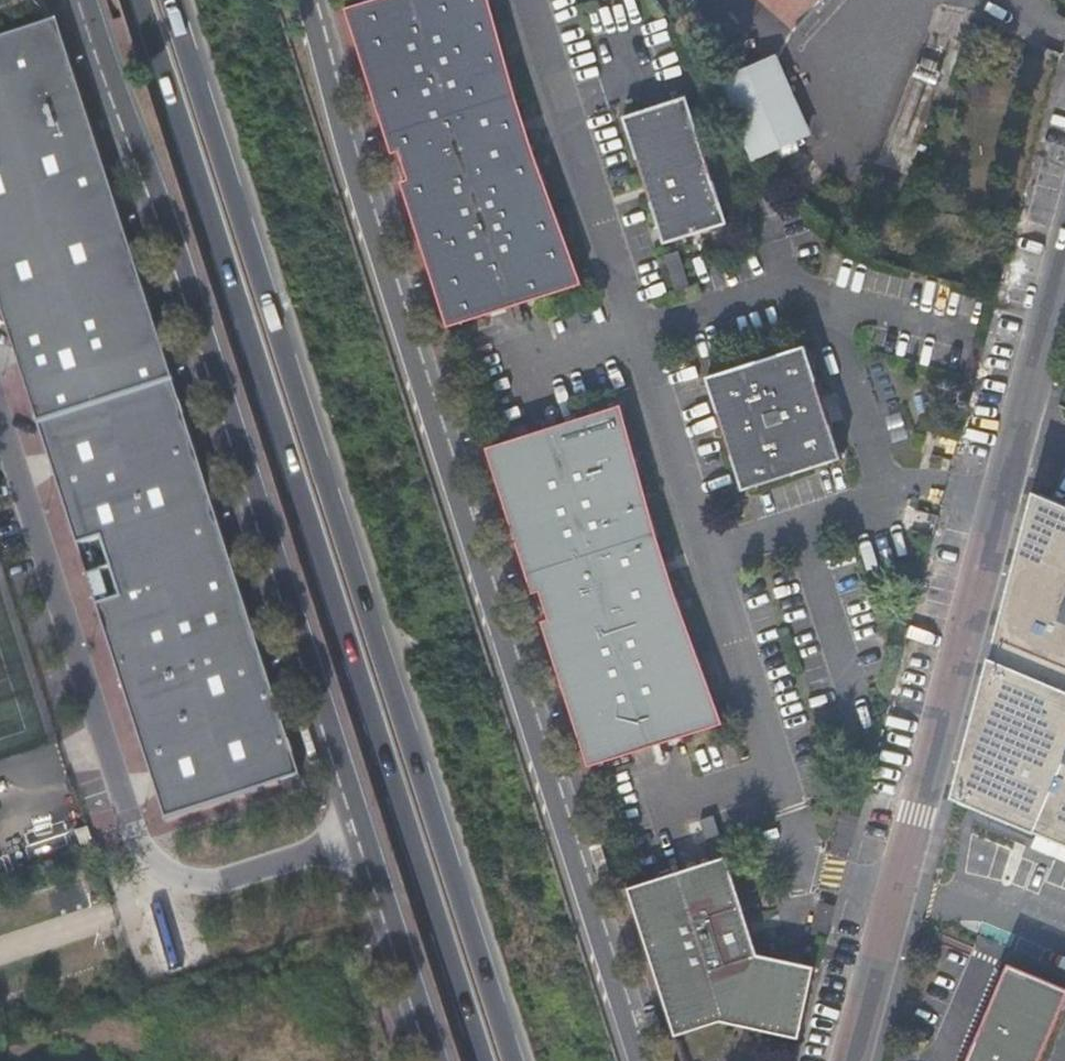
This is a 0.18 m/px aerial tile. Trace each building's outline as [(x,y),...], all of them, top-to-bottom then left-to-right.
[(346,9),(393,154),(400,152),(409,181),(402,184),(449,328),(582,284),(528,134),(491,0),(373,0),(346,9)] [(793,29),(819,0),(761,0),(793,29)] [(0,38),(0,307),(38,425),(175,381),(58,20),(0,38)] [(810,135),(774,54),(714,80),(749,162),(810,135)] [(728,223),(687,97),(622,117),(663,244),(728,223)] [(745,492),(832,464),(795,349),(708,377),(745,492)] [(175,381),(38,425),(166,822),(302,778),(175,381)] [(622,405),(487,448),(534,592),(541,590),(550,618),(543,620),(590,766),(723,722),(670,572),(622,405)] [(1024,535),(946,827),(1064,879),(1064,552),(1024,535)] [(714,815),(700,819),(708,846),(722,841),(714,815)] [(721,1019),(801,1035),(833,969),(816,962),(759,951),(729,854),(628,885),(676,1034),(721,1019)] [(1064,1003),(1064,987),(1007,963),(965,1060),(1040,1060),(1064,1003)]
